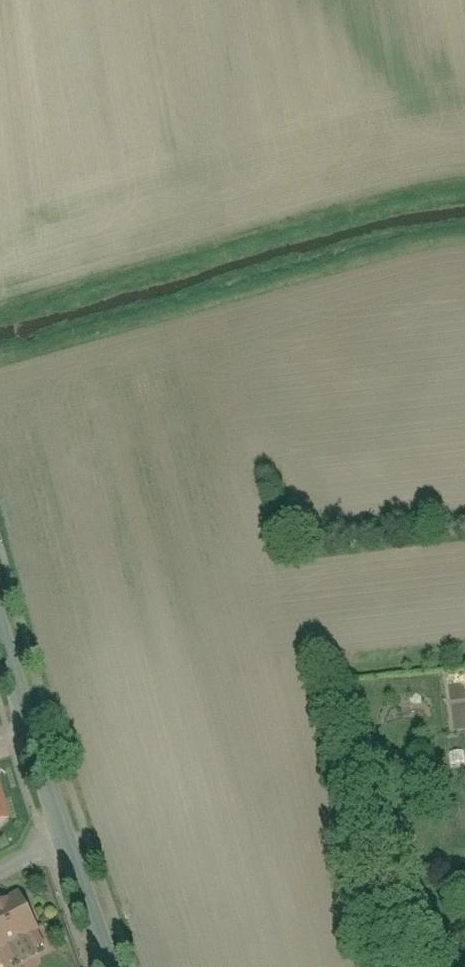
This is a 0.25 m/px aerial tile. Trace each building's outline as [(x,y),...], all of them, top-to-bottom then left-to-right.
[(29,934),(9,886),(0,890),(0,946),(29,934)]
